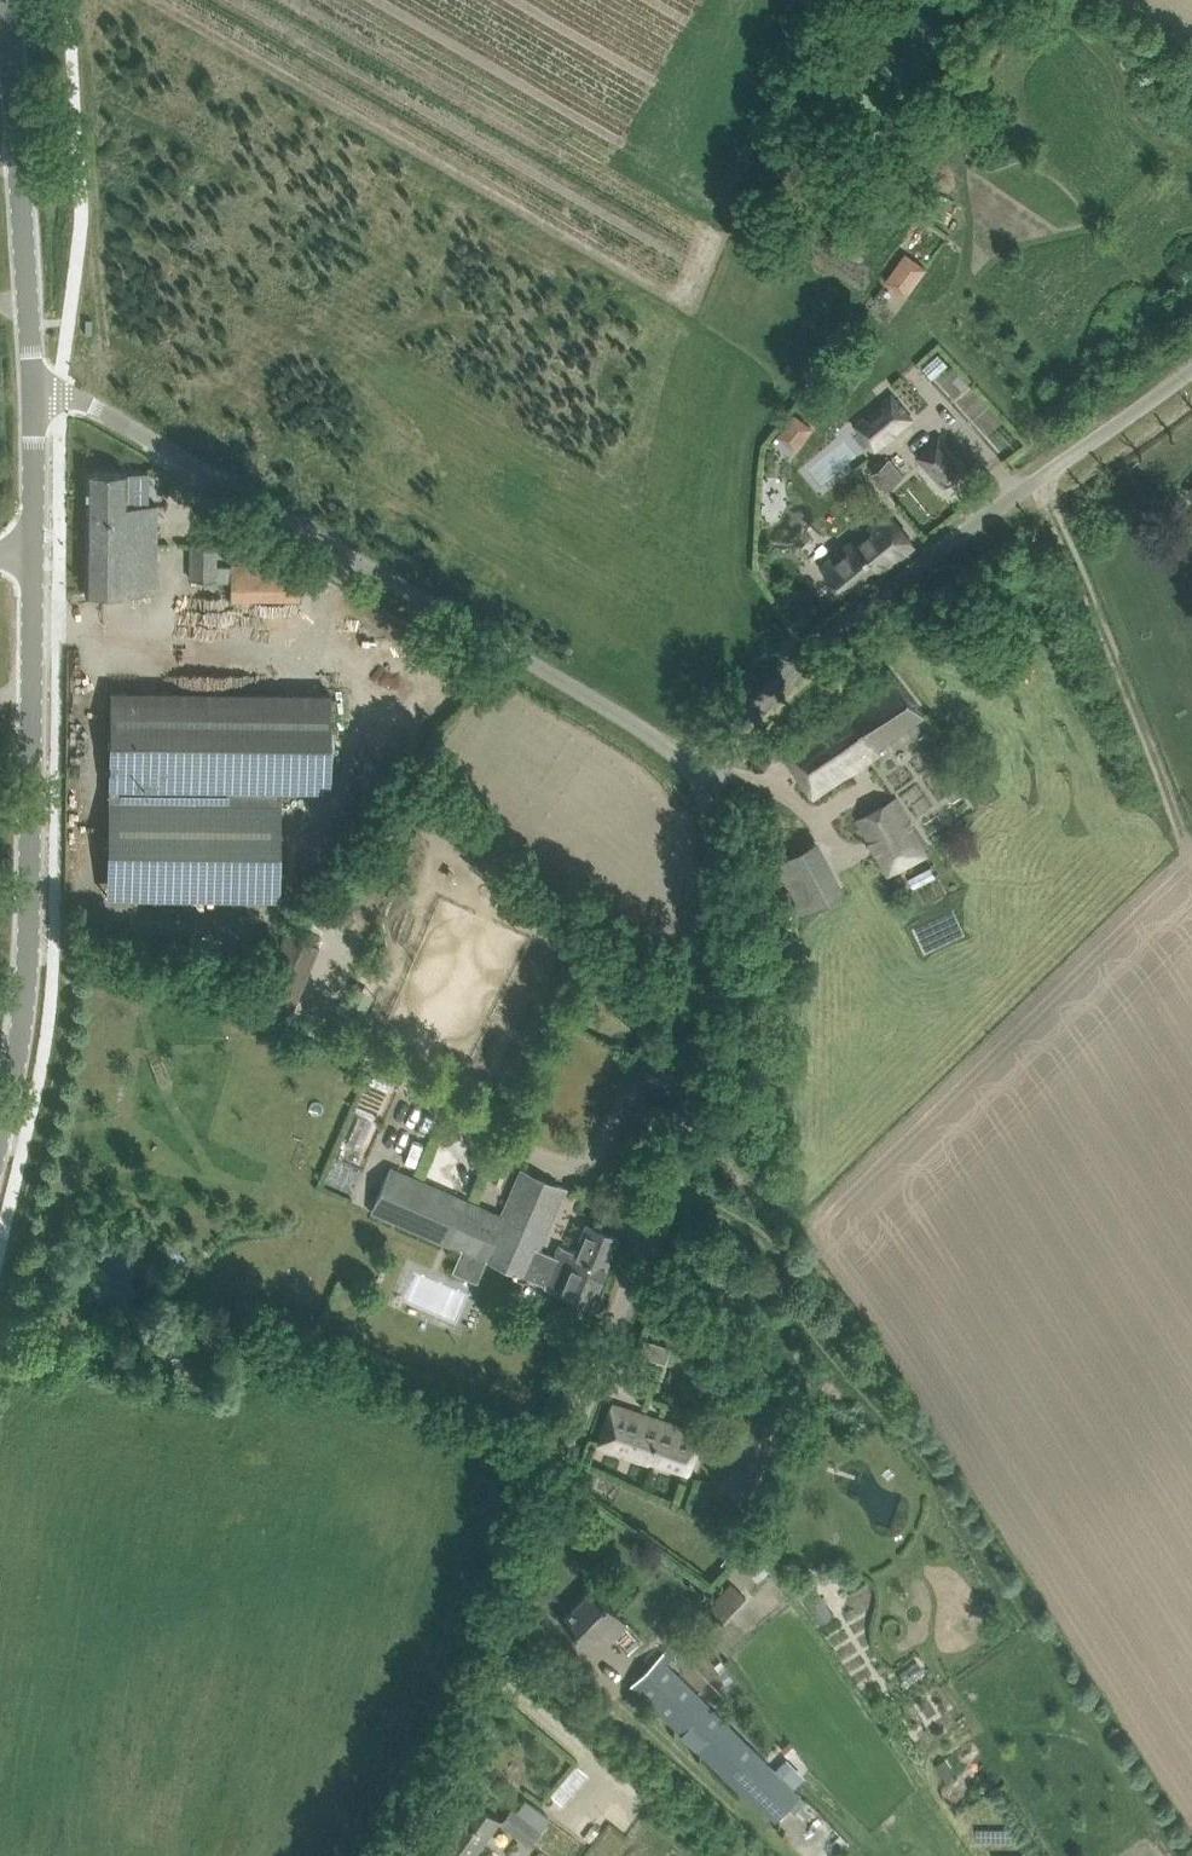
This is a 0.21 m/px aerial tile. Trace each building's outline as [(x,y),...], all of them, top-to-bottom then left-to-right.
[(909,295),(926,263),(900,250),(884,282),(909,295)] [(893,389),(854,420),(877,449),(915,418),(893,389)] [(797,450),(814,425),(792,410),(775,435),(797,450)] [(918,455),(927,465),(943,483),(956,472),(961,477),(970,469),(954,451),(940,435),(918,455)] [(905,475),(891,458),(874,472),(889,489),(905,475)] [(128,504),(128,472),(87,471),(86,592),(156,593),(157,504),(128,504)] [(823,566),(835,581),(851,600),(882,574),(880,571),(914,543),(888,512),(823,566)] [(192,545),(191,579),(216,579),(217,545),(192,545)] [(301,566),(231,566),(231,599),(301,599),(301,566)] [(781,748),(795,768),(814,796),(867,759),(864,755),(925,713),(905,687),(891,667),(867,684),(869,687),(781,748)] [(331,693),(111,691),(108,896),(280,898),(281,790),(330,790),(331,693)] [(895,798),(858,817),(889,874),(926,854),(895,798)] [(817,837),(799,844),(820,897),(838,890),(817,837)] [(286,930),(255,999),(289,1014),(319,945),(286,930)] [(522,1169),(501,1216),(390,1169),(372,1211),(517,1273),(591,1305),(618,1238),(587,1225),(575,1252),(559,1245),(555,1255),(538,1248),(561,1196),(565,1198),(569,1189),(522,1169)] [(725,1485),(756,1495),(786,1404),(755,1394),(725,1485)] [(599,1446),(622,1453),(648,1462),(649,1459),(688,1472),(700,1435),(612,1405),(599,1446)] [(732,1582),(710,1605),(724,1619),(746,1595),(732,1582)] [(833,1613),(812,1583),(797,1594),(818,1624),(833,1613)] [(561,1619),(578,1636),(586,1644),(596,1633),(608,1645),(628,1624),(591,1588),(561,1619)] [(775,1818),(801,1792),(776,1768),(769,1761),(667,1663),(673,1656),(666,1649),(660,1656),(631,1684),(758,1806),(760,1804),(775,1818)] [(777,1753),(769,1761),(776,1768),(784,1759),(777,1753)] [(944,1759),(934,1765),(947,1785),(957,1778),(944,1759)] [(526,1797),(517,1808),(542,1827),(550,1816),(526,1797)] [(436,1855),(471,1855),(498,1819),(472,1800),(432,1853),(436,1855)] [(502,1822),(512,1830),(531,1843),(540,1831),(511,1809),(502,1822)]
